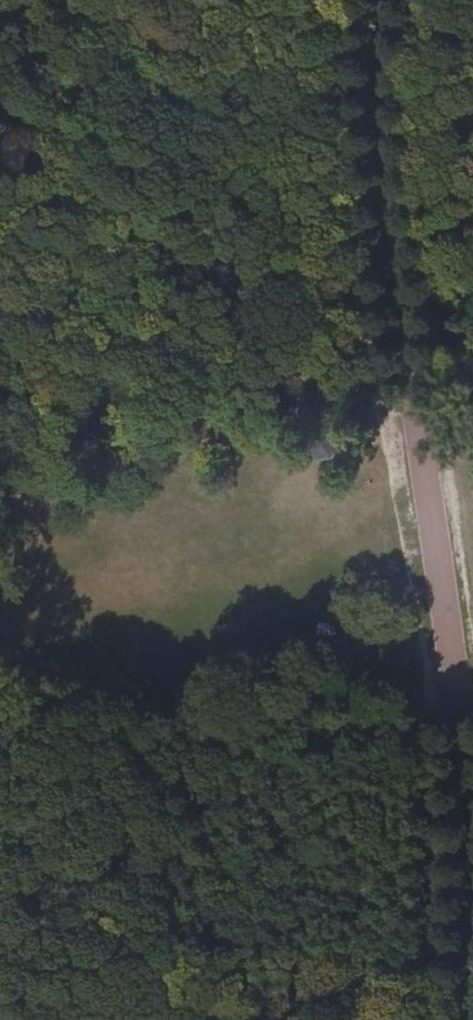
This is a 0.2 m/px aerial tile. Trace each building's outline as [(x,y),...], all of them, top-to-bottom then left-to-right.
[(293,410),(289,421),(298,432),(311,428),(315,417),(306,406),(293,410)]
